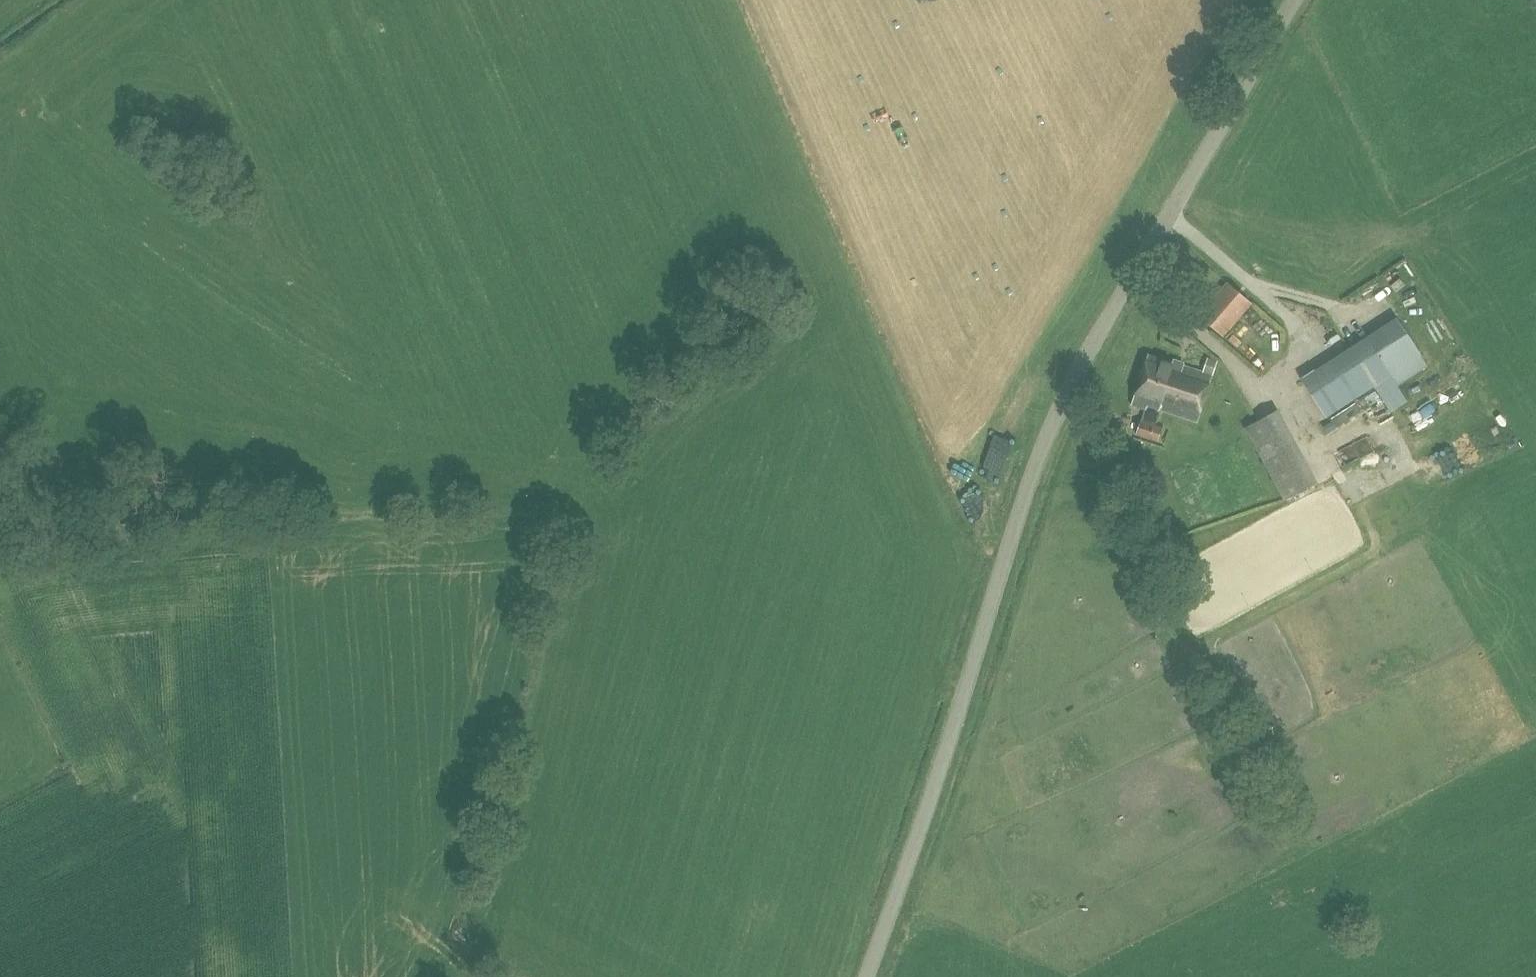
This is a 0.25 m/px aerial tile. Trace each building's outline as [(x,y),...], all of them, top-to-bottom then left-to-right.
[(1223,335),(1252,302),(1228,281),(1199,314),(1223,335)] [(1302,380),(1326,417),(1421,356),(1398,319),(1302,380)] [(1196,420),(1211,374),(1149,353),(1133,399),(1146,403),(1141,419),(1140,419),(1135,432),(1158,440),(1162,427),(1155,424),(1160,408),(1196,420)] [(1422,394),(1447,378),(1432,355),(1407,371),(1422,394)] [(1284,499),(1316,482),(1278,410),(1246,427),(1284,499)]
